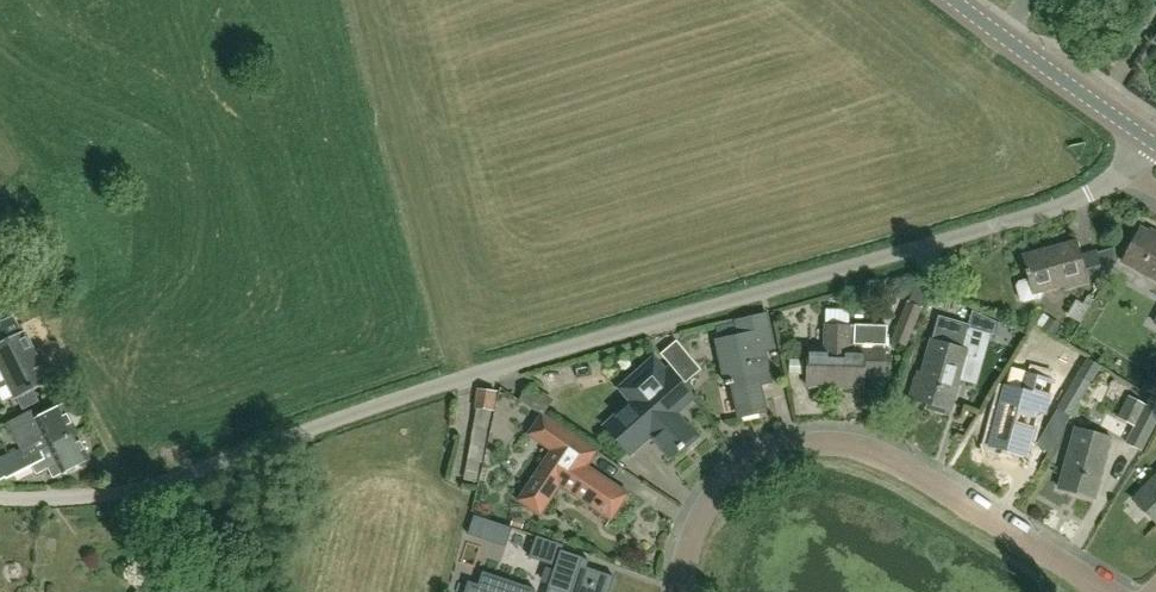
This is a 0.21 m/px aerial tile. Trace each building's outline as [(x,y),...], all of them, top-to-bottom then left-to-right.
[(1155,281),(1155,238),(1141,229),(1122,262),(1155,281)] [(1077,239),(1009,261),(1022,300),(1069,285),(1071,291),(1092,284),(1077,239)] [(1060,310),(1074,320),(1088,300),(1074,290),(1060,310)] [(915,305),(909,303),(907,302),(891,341),(906,348),(922,308),(915,305)] [(738,321),(741,337),(718,342),(727,386),(733,384),(740,417),(765,412),(759,386),(770,384),(763,352),(774,349),(766,315),(738,321)] [(939,316),(931,342),(920,381),(915,380),(910,400),(927,405),(926,410),(944,415),(946,410),(949,411),(965,356),(979,360),(983,361),(990,336),(969,330),(970,325),(939,316)] [(885,351),(886,351),(887,327),(849,327),(835,326),(835,343),(826,343),(826,350),(809,349),(808,385),(865,386),(865,375),(884,375),(885,351)] [(25,331),(0,344),(0,368),(16,400),(18,399),(24,410),(39,402),(34,391),(51,383),(25,331)] [(692,433),(677,417),(697,400),(668,367),(667,369),(655,355),(616,388),(634,409),(609,431),(628,453),(640,442),(651,433),(671,456),(686,444),(688,447),(700,436),(695,430),(692,433)] [(1087,359),(1057,409),(1058,410),(1071,418),(1101,367),(1087,359)] [(523,381),(514,393),(533,408),(542,396),(523,381)] [(1043,391),(1041,398),(1006,388),(989,447),(1025,457),(1031,436),(1041,439),(1043,436),(1048,417),(1053,419),(1058,410),(1057,409),(1056,409),(1060,395),(1043,391)] [(477,410),(472,433),(464,480),(478,483),(489,430),(488,430),(492,412),(494,412),(498,392),(477,389),(474,409),(477,410)] [(1142,452),(1155,425),(1155,410),(1147,405),(1146,405),(1129,396),(1117,418),(1134,427),(1125,443),(1134,448),(1142,452)] [(76,433),(62,406),(37,419),(34,413),(11,425),(15,433),(9,436),(17,452),(0,460),(0,472),(76,433)] [(566,429),(544,414),(543,415),(541,414),(526,436),(551,452),(519,500),(541,515),(561,486),(611,520),(629,495),(583,464),(586,458),(593,449),(566,431),(566,429)] [(1094,499),(1110,440),(1075,430),(1059,490),(1094,499)] [(0,472),(0,481),(5,478),(6,480),(33,466),(37,474),(49,468),(54,478),(63,473),(90,459),(76,433),(0,472)] [(1135,500),(1155,521),(1155,479),(1135,500)] [(468,532),(485,537),(490,521),(474,515),(468,532)] [(586,562),(587,560),(561,551),(563,545),(537,536),(530,557),(556,566),(547,591),(608,591),(614,577),(585,567),(586,562)] [(536,589),(482,571),(478,584),(468,581),(464,591),(535,591),(536,589)]
